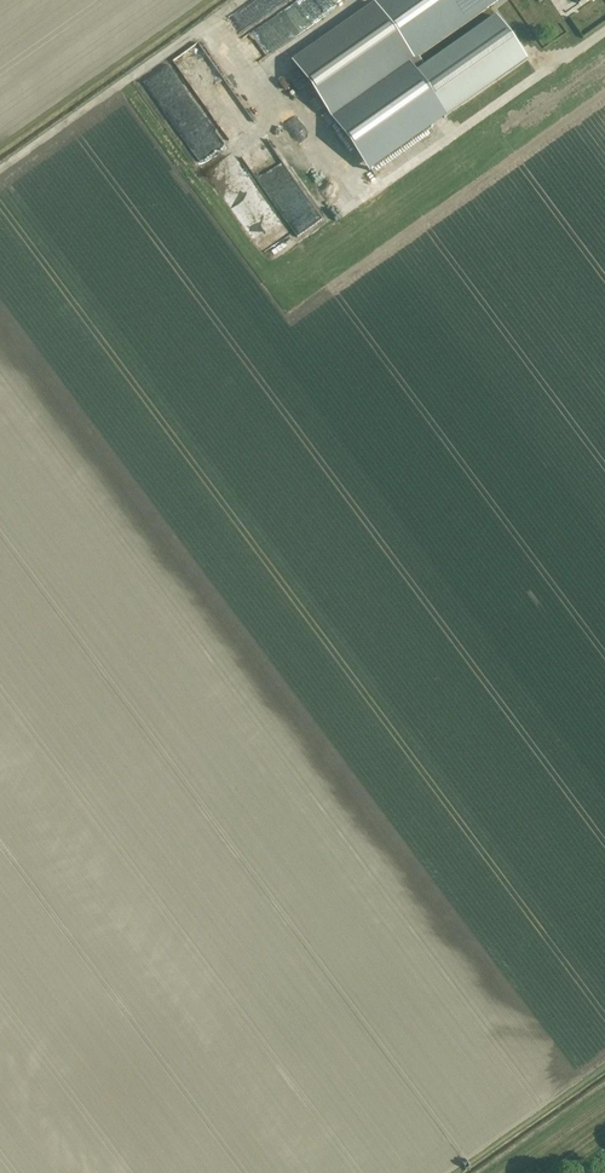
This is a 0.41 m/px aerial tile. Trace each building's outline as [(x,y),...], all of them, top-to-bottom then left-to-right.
[(332,117),(369,170),(433,126),(444,142),(381,186),(426,251),(584,141),(538,75),(454,135),(443,119),(527,60),(497,16),(426,66),(419,56),(499,0),(380,0),(293,61),(332,117)] [(575,6),(571,0),(553,0),(562,14),(575,6)] [(289,25),(251,51),(256,58),(300,29),(285,7),(279,11),(289,25)] [(294,237),(321,219),(313,207),(286,225),(294,237)]
